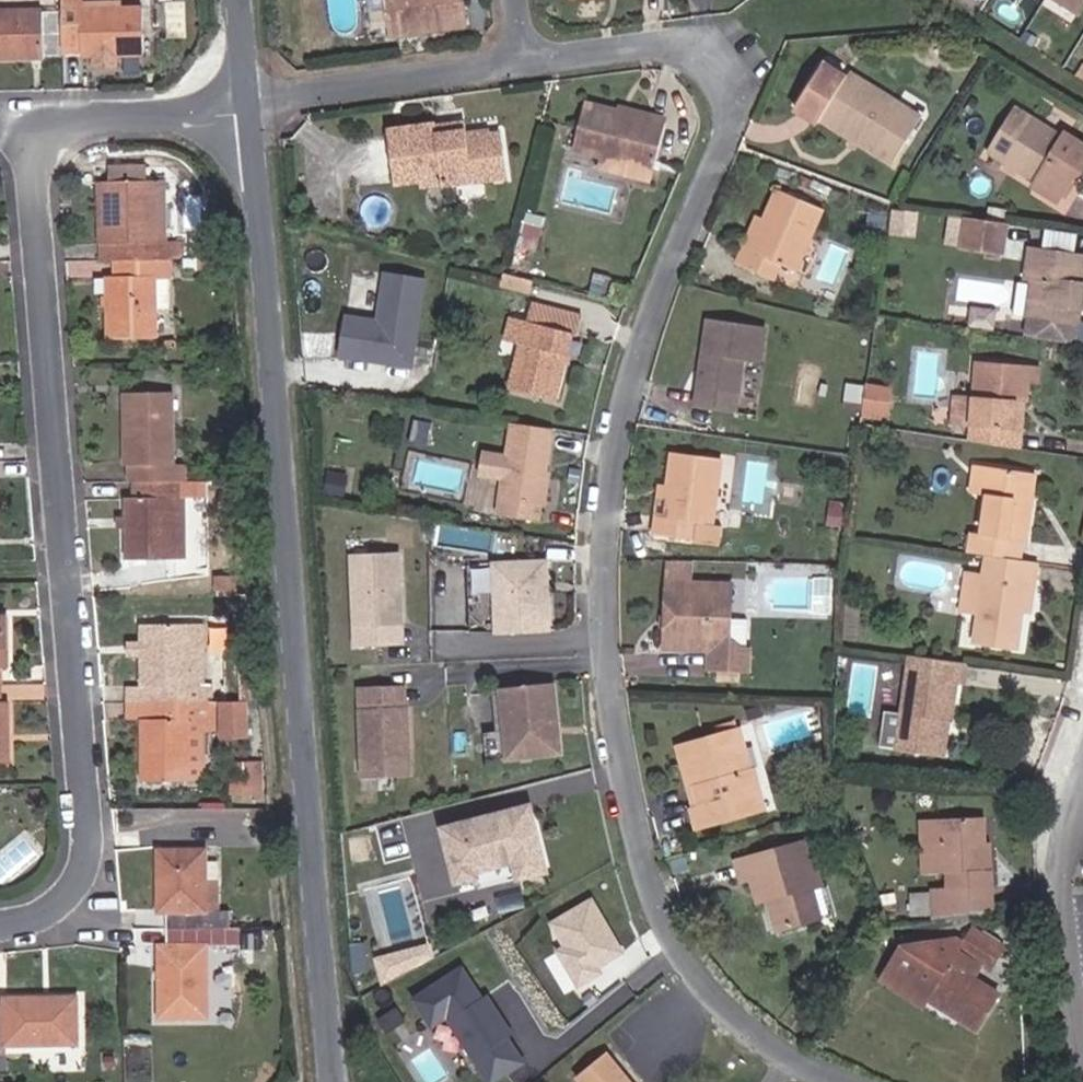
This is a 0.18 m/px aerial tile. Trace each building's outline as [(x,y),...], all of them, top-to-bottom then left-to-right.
[(142,7),(120,7),(80,8),(80,2),(80,0),(63,0),(63,57),(93,57),(93,68),(115,67),(115,56),(142,56),(142,7)] [(385,37),(462,28),(459,0),(381,0),(385,37)] [(1082,8),(1082,0),(1050,0),(1063,7),(1065,3),(1081,12),(1082,8)] [(1081,12),(1065,3),(1063,7),(1078,17),(1081,12)] [(59,8),(43,8),(43,12),(0,12),(0,59),(44,59),(44,56),(59,56),(59,8)] [(890,159),(914,115),(842,76),(840,80),(818,69),(791,117),(815,129),(819,121),(890,159)] [(560,151),(585,159),(635,174),(652,129),(574,103),(560,151)] [(1063,145),(1012,113),(986,155),(1035,186),(1032,190),(1054,203),(1070,178),(1073,181),(1082,164),(1082,154),(1064,142),(1063,145)] [(388,128),(389,135),(437,130),(436,122),(388,128)] [(439,139),(466,135),(465,127),(437,130),(439,139)] [(395,183),(425,180),(446,177),(447,185),(504,177),(499,139),(467,143),(466,135),(439,139),(437,130),(389,135),(395,183)] [(630,187),(635,174),(585,159),(581,171),(630,187)] [(167,241),(164,181),(145,181),(146,164),(110,165),(110,182),(104,182),(106,244),(114,244),(114,261),(171,261),(183,261),(183,241),(167,241)] [(446,177),(425,180),(426,188),(447,185),(446,177)] [(114,261),(114,244),(106,244),(104,182),(98,182),(100,261),(114,261)] [(823,216),(778,194),(749,252),(741,249),(732,267),(769,285),(777,268),(795,274),(823,216)] [(920,211),(890,207),(887,234),(917,239),(920,211)] [(989,219),(962,216),(960,249),(1006,252),(1008,225),(989,219)] [(1045,244),(1080,249),(1082,233),(1048,228),(1045,244)] [(1082,295),(1082,259),(1032,252),(1028,280),(1038,281),(1029,339),(1075,346),(1082,295)] [(170,308),(170,279),(171,279),(171,261),(114,261),(114,276),(106,276),(108,339),(157,338),(157,309),(170,308)] [(427,279),(384,272),(377,318),(343,313),(337,356),(414,367),(427,279)] [(531,285),(502,277),(500,291),(528,298),(531,285)] [(612,289),(608,305),(622,307),(627,292),(612,289)] [(526,326),(541,331),(546,313),(532,308),(526,326)] [(546,313),(541,331),(526,326),(511,321),(504,347),(518,351),(507,388),(553,401),(571,340),(579,343),(584,324),(546,313)] [(756,321),(701,316),(693,408),(731,409),(735,358),(753,359),(756,321)] [(1023,408),(1030,409),(1034,384),(1037,366),(971,358),(964,399),(960,421),(975,445),(1016,451),(1023,408)] [(1045,368),(1037,366),(1034,384),(1043,384),(1045,368)] [(885,417),(888,390),(862,387),(859,414),(885,417)] [(174,465),(173,392),(124,393),(125,465),(129,465),(129,481),(133,481),(185,481),(185,464),(174,465)] [(954,397),(951,420),(960,421),(964,399),(954,397)] [(541,430),(509,425),(504,459),(485,457),(482,478),(500,481),(495,516),(533,522),(535,504),(539,504),(548,449),(539,447),(541,430)] [(672,451),(669,487),(667,515),(657,515),(655,536),(694,539),(696,516),(718,518),(722,453),(672,451)] [(340,496),(343,475),(327,473),(323,494),(340,496)] [(974,500),(983,501),(986,474),(976,473),(974,500)] [(1028,480),(986,474),(983,501),(992,502),(988,540),(977,538),(975,556),(990,558),(1020,562),(1021,545),(1029,546),(1035,508),(1025,506),(1028,480)] [(1040,481),(1028,480),(1025,506),(1035,508),(1040,481)] [(185,559),(184,498),(202,498),(202,481),(185,481),(133,481),(134,498),(125,498),(126,560),(185,559)] [(667,515),(669,487),(659,487),(657,515),(667,515)] [(406,648),(402,553),(351,555),(355,651),(406,648)] [(549,634),(547,558),(494,558),(496,636),(549,634)] [(1020,562),(990,558),(986,584),(966,581),(961,621),(981,624),(979,643),(1016,650),(1025,591),(1034,593),(1039,565),(1020,562)] [(725,621),(725,586),(694,584),(695,563),(669,562),(666,649),(712,650),(711,674),(718,675),(738,676),(752,676),(753,652),(749,652),(733,650),(733,621),(725,621)] [(735,586),(725,586),(725,621),(733,621),(735,586)] [(8,616),(0,616),(0,685),(2,685),(2,669),(9,669),(8,616)] [(749,652),(750,621),(733,621),(733,650),(749,652)] [(204,686),(203,624),(141,624),(141,687),(148,687),(148,703),(212,703),(212,687),(204,686)] [(944,723),(954,725),(959,686),(967,687),(970,664),(914,656),(906,718),(901,752),(901,755),(939,760),(944,723)] [(718,686),(738,685),(738,676),(718,675),(718,686)] [(9,701),(2,701),(2,685),(0,685),(0,763),(10,763),(9,701)] [(148,703),(148,687),(141,687),(128,687),(128,703),(148,703)] [(389,688),(358,689),(361,778),(408,777),(406,708),(389,708),(389,688)] [(553,688),(500,693),(505,763),(559,758),(553,688)] [(148,720),(148,703),(128,703),(128,720),(141,720),(148,720)] [(204,754),(204,720),(212,720),(212,703),(148,703),(148,720),(141,720),(142,782),(204,781),(204,754)] [(222,730),(222,703),(212,703),(212,720),(204,720),(204,754),(212,754),(211,730),(222,730)] [(249,736),(249,703),(222,703),(222,730),(222,736),(249,736)] [(901,752),(906,718),(888,715),(884,750),(901,752)] [(949,761),(954,725),(944,723),(939,760),(949,761)] [(738,725),(725,729),(738,767),(748,764),(738,725)] [(753,762),(748,764),(738,767),(725,729),(674,742),(682,768),(689,767),(699,802),(690,805),(696,826),(767,807),(753,762)] [(234,795),(264,797),(267,762),(236,760),(234,795)] [(544,875),(539,850),(523,841),(522,835),(534,833),(529,810),(502,817),(503,823),(465,832),(463,825),(443,830),(455,884),(475,879),(474,874),(513,865),(517,881),(544,875)] [(982,867),(980,842),(978,813),(927,816),(932,874),(940,873),(941,887),(932,888),(934,919),(991,909),(988,867),(982,867)] [(465,832),(503,823),(502,817),(463,825),(465,832)] [(756,869),(762,882),(773,878),(778,887),(793,918),(830,900),(819,877),(823,875),(816,858),(811,860),(798,832),(733,861),(740,876),(756,869)] [(988,867),(987,842),(980,842),(982,867),(988,867)] [(206,884),(205,850),(158,851),(159,912),(169,912),(169,929),(230,929),(230,912),(217,912),(207,912),(206,884)] [(517,881),(513,865),(474,874),(475,879),(478,891),(517,881)] [(762,882),(766,891),(778,887),(773,878),(762,882)] [(217,912),(217,884),(206,884),(207,912),(217,912)] [(623,950),(591,896),(548,920),(556,953),(579,987),(604,972),(601,967),(623,950)] [(207,1018),(206,945),(230,945),(230,929),(169,929),(169,945),(159,946),(160,1018),(207,1018)] [(904,952),(896,965),(939,991),(931,1004),(980,1033),(1001,997),(975,981),(983,967),(993,973),(1006,950),(973,930),(964,945),(959,941),(915,958),(904,952)] [(432,941),(377,956),(383,977),(437,963),(432,941)] [(463,964),(412,998),(433,1030),(447,1020),(488,1081),(495,1081),(527,1061),(510,1036),(514,1034),(488,994),(484,996),(463,964)] [(77,998),(4,998),(4,1006),(0,1006),(0,1055),(5,1055),(5,1045),(78,1044),(77,998)] [(604,1056),(577,1081),(578,1081),(627,1081),(604,1056)]
